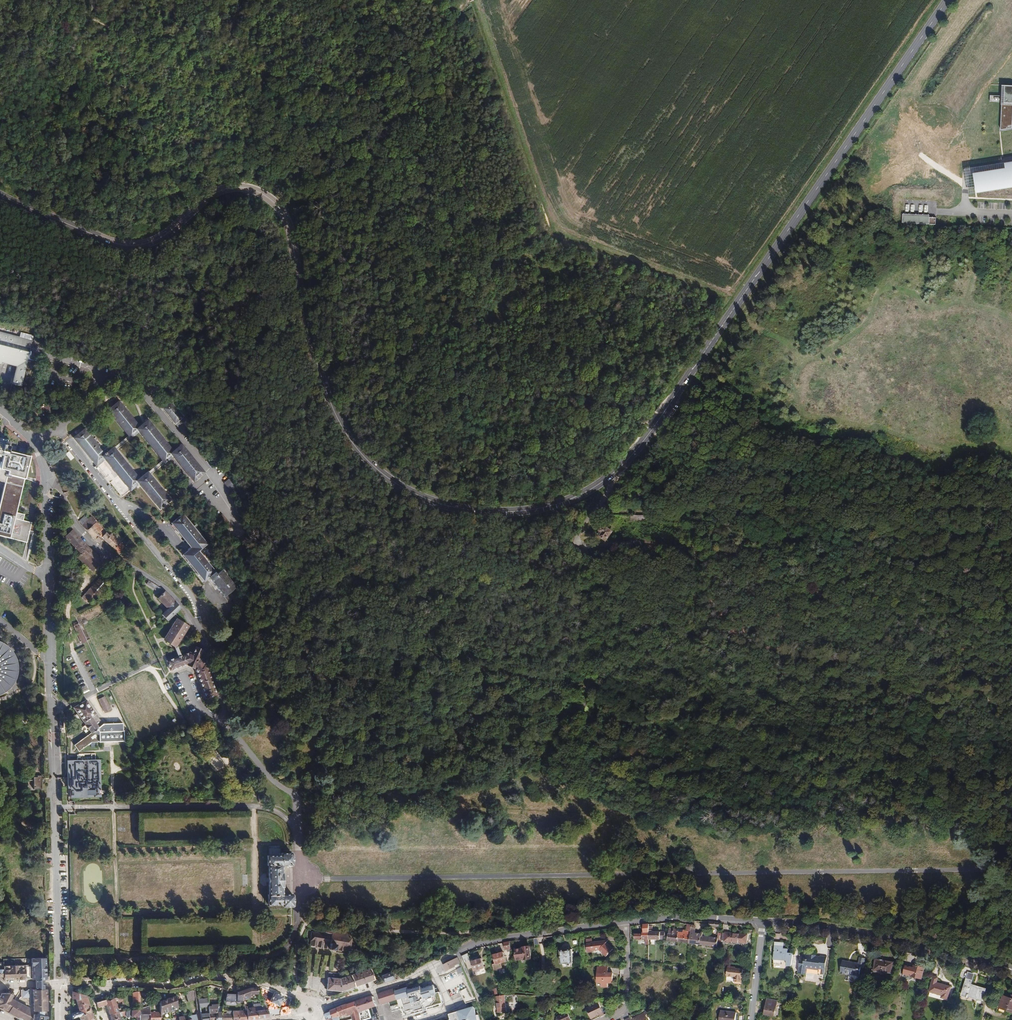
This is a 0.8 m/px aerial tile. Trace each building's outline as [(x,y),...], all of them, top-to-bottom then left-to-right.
[(1003,86),(1003,96),(1002,102),(1001,130),(1011,128),(1011,86),(1003,86)] [(974,174),(977,193),(1011,188),(1011,162),(1005,163),(1006,166),(1006,168),(974,174)] [(930,215),(903,214),(902,223),(929,224),(930,218),(930,215)] [(1,364),(1,362),(17,366),(11,391),(19,393),(32,341),(33,336),(21,333),(20,337),(0,332),(0,364),(1,364)] [(162,408),(178,428),(186,421),(183,418),(186,415),(173,399),(162,408)] [(174,452),(148,420),(139,427),(119,402),(109,410),(129,436),(105,454),(85,429),(74,438),(97,465),(105,459),(130,490),(139,483),(159,509),(170,500),(150,475),(173,456),(193,481),(204,472),(182,445),(174,452)] [(43,406),(32,407),(32,416),(43,415),(43,412),(50,412),(49,405),(43,405),(43,406)] [(96,423),(99,426),(107,420),(105,417),(96,423)] [(8,452),(11,442),(7,441),(7,440),(0,438),(0,470),(8,452)] [(8,452),(0,470),(0,471),(7,472),(0,503),(0,536),(27,543),(32,523),(23,520),(25,515),(16,512),(30,458),(8,452)] [(70,462),(74,459),(69,453),(65,455),(70,462)] [(198,486),(196,484),(194,486),(185,475),(183,477),(194,490),(198,486)] [(224,483),(232,493),(237,489),(229,479),(224,483)] [(171,523),(191,548),(182,555),(203,581),(208,577),(224,597),(236,587),(222,569),(216,574),(198,551),(207,544),(182,514),(171,523)] [(218,517),(227,529),(231,526),(222,514),(218,517)] [(99,535),(102,538),(118,553),(124,547),(110,534),(109,535),(105,532),(91,517),(88,520),(85,516),(79,521),(82,525),(87,530),(87,531),(95,539),(96,539),(99,535)] [(603,533),(601,536),(606,540),(612,532),(603,526),(600,531),(603,533)] [(72,530),(65,537),(66,537),(66,538),(66,539),(66,540),(66,542),(67,542),(68,543),(70,543),(71,542),(81,554),(78,558),(92,571),(102,560),(87,546),(72,530)] [(208,548),(203,552),(210,562),(216,558),(208,548)] [(116,552),(112,560),(115,562),(120,554),(116,552)] [(99,578),(82,598),(88,604),(91,600),(94,602),(108,586),(99,578)] [(118,583),(128,605),(131,604),(120,582),(118,583)] [(161,588),(152,582),(149,586),(158,592),(161,588)] [(173,615),(177,619),(165,637),(166,641),(173,646),(177,645),(189,626),(184,624),(186,622),(178,617),(175,614),(181,608),(165,591),(157,599),(167,609),(161,614),(168,621),(173,615)] [(79,623),(74,626),(82,643),(87,641),(79,623)] [(1,694),(4,692),(6,691),(8,690),(10,688),(12,686),(13,684),(15,682),(16,679),(17,677),(17,675),(18,672),(18,669),(18,666),(18,664),(17,661),(16,658),(15,655),(14,653),(12,650),(10,648),(8,647),(6,645),(3,643),(1,642),(0,642),(0,695),(1,694)] [(195,667),(206,699),(216,696),(205,665),(204,665),(202,660),(199,659),(202,650),(196,647),(192,654),(189,653),(166,661),(170,670),(188,663),(188,664),(195,668),(195,667)] [(350,655),(351,656),(352,657),(353,658),(354,658),(355,659),(356,658),(357,658),(358,657),(359,656),(359,655),(359,654),(359,653),(358,652),(358,651),(357,650),(356,650),(355,650),(354,650),(352,651),(351,651),(351,652),(350,653),(350,655)] [(342,697),(343,698),(344,698),(345,699),(346,699),(347,699),(348,698),(349,697),(350,697),(350,695),(350,694),(350,693),(349,692),(348,691),(347,690),(346,690),(344,690),(343,691),(342,691),(342,692),(341,694),(341,695),(341,696),(342,697)] [(104,696),(99,699),(105,713),(111,710),(104,696)] [(86,700),(73,708),(91,733),(74,745),(79,752),(91,742),(125,741),(124,731),(123,731),(123,723),(103,724),(86,700)] [(38,724),(30,724),(30,732),(38,732),(38,724)] [(73,797),(101,797),(101,794),(98,794),(98,790),(101,790),(100,760),(95,760),(95,754),(84,754),(84,755),(84,756),(80,756),(80,757),(77,757),(77,760),(67,760),(68,789),(73,789),(73,797)] [(42,775),(29,776),(29,781),(34,780),(34,790),(42,790),(42,775)] [(269,856),(267,856),(267,866),(268,866),(269,894),(268,894),(268,904),(282,904),(282,906),(283,906),(283,907),(284,907),(285,907),(292,906),(293,906),(293,905),(293,895),(292,894),(291,894),(283,894),(282,865),(292,865),(293,864),(293,855),(293,854),(292,854),(291,853),(282,853),(282,854),(281,854),(281,856),(281,848),(269,848),(269,856)] [(649,926),(649,924),(644,925),(644,932),(643,932),(643,934),(635,934),(635,939),(646,939),(646,944),(649,944),(649,939),(649,926)] [(690,943),(692,925),(688,924),(687,930),(669,928),(668,940),(690,943)] [(696,926),(692,925),(690,943),(695,944),(696,946),(699,946),(700,945),(717,947),(718,938),(702,936),(703,932),(695,931),(694,931),(694,929),(695,929),(696,926)] [(660,940),(660,938),(660,932),(652,932),(653,926),(649,926),(649,939),(660,940)] [(309,946),(310,945),(314,946),(316,946),(316,947),(317,947),(317,946),(322,947),(322,948),(323,948),(323,947),(329,948),(328,949),(329,949),(329,948),(333,949),(333,950),(334,950),(334,949),(337,950),(338,950),(348,952),(349,948),(352,949),(354,938),(351,938),(352,934),(351,933),(348,933),(349,932),(348,932),(341,931),(341,930),(340,930),(340,931),(332,929),(331,929),(327,929),(323,934),(321,933),(320,933),(312,932),(312,931),(311,932),(311,933),(311,936),(310,940),(309,940),(309,941),(310,941),(309,945),(309,946)] [(737,942),(737,944),(740,945),(741,942),(746,943),(747,935),(726,933),(725,941),(730,941),(737,942)] [(605,943),(603,941),(591,943),(587,944),(588,953),(593,952),(593,951),(599,950),(606,957),(614,949),(606,942),(605,943)] [(783,943),(774,942),(773,964),(781,964),(781,961),(786,961),(785,966),(791,967),(792,954),(787,953),(787,949),(783,948),(783,943)] [(530,946),(523,947),(524,948),(515,949),(517,960),(525,959),(525,960),(531,959),(530,946)] [(562,964),(572,963),(573,963),(572,949),(560,950),(561,964),(562,964)] [(503,952),(494,955),(496,965),(506,962),(503,952)] [(461,956),(464,963),(471,960),(468,953),(461,956)] [(816,959),(816,955),(810,955),(805,955),(804,961),(800,961),(798,973),(806,974),(807,973),(807,968),(819,970),(819,969),(825,970),(826,963),(820,962),(821,960),(816,959)] [(456,966),(461,963),(457,957),(443,965),(447,971),(456,966)] [(858,964),(842,961),(840,974),(846,975),(846,974),(859,977),(861,968),(864,968),(866,959),(860,957),(858,964)] [(46,958),(31,958),(31,964),(4,965),(3,962),(0,962),(0,977),(4,977),(4,980),(27,979),(32,979),(32,980),(35,980),(44,979),(47,979),(46,958)] [(481,959),(472,962),(475,971),(484,968),(481,959)] [(894,962),(876,959),(874,970),(892,973),(894,962)] [(924,968),(914,965),(911,976),(922,979),(924,968)] [(735,981),(740,982),(741,982),(742,978),(742,976),(743,974),(743,969),(736,968),(736,967),(728,966),(726,976),(734,977),(733,981),(735,981)] [(599,971),(597,973),(597,983),(601,983),(601,987),(608,987),(608,983),(613,983),(613,973),(607,973),(607,967),(599,967),(599,971)] [(342,991),(373,980),(374,979),(370,968),(340,979),(327,977),(326,989),(342,991)] [(392,972),(381,975),(384,982),(393,978),(393,976),(394,975),(393,971),(392,972)] [(938,977),(933,976),(929,992),(942,995),(941,998),(947,999),(951,987),(937,983),(938,977)] [(44,986),(44,979),(35,980),(36,986),(36,989),(44,989),(44,986)] [(972,981),(966,979),(961,995),(967,997),(968,996),(982,1000),(986,989),(971,984),(972,981)] [(379,994),(378,995),(381,1005),(389,1002),(392,1012),(400,1009),(403,1017),(440,1005),(439,1003),(443,1001),(439,991),(437,991),(436,987),(434,988),(433,984),(420,988),(420,985),(408,989),(407,987),(395,991),(394,989),(379,994)] [(236,994),(226,994),(225,997),(225,1001),(240,1002),(240,1001),(250,998),(250,994),(258,994),(257,987),(248,988),(237,993),(236,994)] [(47,989),(44,989),(36,989),(33,989),(34,1011),(38,1011),(37,1015),(34,1014),(33,1017),(33,1019),(47,1019),(48,1016),(44,1016),(44,1011),(47,1011),(47,989)] [(193,989),(186,992),(188,1002),(195,1000),(193,989)] [(466,989),(459,993),(463,1000),(465,1005),(476,1002),(475,999),(474,999),(472,998),(467,989),(466,989)] [(23,990),(21,990),(21,997),(20,997),(19,999),(30,1006),(30,990),(28,990),(28,991),(23,991),(23,990)] [(79,1011),(90,1007),(87,996),(79,993),(72,991),(72,999),(76,999),(79,1011)] [(275,992),(274,993),(270,1002),(279,1006),(283,997),(283,996),(275,992)] [(0,996),(0,1008),(23,1019),(28,1019),(30,1016),(29,1016),(29,1008),(11,998),(13,995),(1,993),(0,996)] [(540,1002),(540,996),(531,996),(514,994),(505,995),(497,996),(499,1012),(507,1011),(506,1002),(510,1002),(540,1002)] [(106,1004),(110,1015),(118,1012),(121,1012),(122,1012),(121,1008),(118,1009),(115,1001),(118,1001),(118,1003),(122,1002),(123,1004),(124,1004),(122,996),(106,1000),(96,1002),(97,1007),(106,1004)] [(178,1008),(177,1000),(176,996),(160,1002),(160,1012),(160,1015),(178,1008)] [(362,1019),(364,1019),(371,1018),(368,1009),(376,1006),(373,997),(371,996),(356,1001),(360,1011),(362,1019)] [(1011,999),(1003,996),(1000,1005),(999,1008),(1005,1010),(1011,1012),(1011,999)] [(199,1008),(208,1007),(208,1006),(208,998),(198,999),(199,1008)] [(775,1016),(778,1000),(768,998),(765,1014),(775,1016)] [(356,1001),(346,1005),(326,1014),(328,1019),(340,1019),(339,1017),(341,1016),(341,1017),(346,1015),(346,1014),(351,1012),(353,1019),(362,1019),(360,1011),(356,1001)] [(600,1017),(604,1015),(598,1002),(586,1008),(591,1019),(599,1015),(600,1017)] [(208,1007),(209,1013),(209,1014),(209,1019),(215,1019),(217,1013),(217,1008),(218,1004),(211,1005),(212,1006),(208,1006),(208,1007)] [(1004,1013),(1005,1010),(999,1008),(1000,1005),(998,1004),(996,1011),(1004,1013)] [(139,1019),(150,1019),(150,1012),(150,1005),(144,1008),(140,1008),(140,1009),(139,1019)] [(445,1019),(478,1019),(473,1005),(449,1012),(451,1018),(445,1019)] [(72,1019),(78,1017),(92,1012),(90,1007),(79,1011),(72,1013),(72,1019)] [(247,1008),(247,1011),(248,1019),(258,1018),(257,1011),(255,1011),(254,1007),(247,1008)] [(140,1009),(125,1011),(126,1015),(126,1016),(134,1015),(133,1019),(139,1019),(140,1009)] [(258,1018),(280,1015),(281,1009),(273,1009),(268,1009),(267,1010),(264,1010),(257,1011),(258,1018)] [(178,1017),(178,1011),(172,1012),(172,1018),(164,1018),(164,1019),(179,1019),(178,1017)] [(221,1019),(232,1019),(232,1011),(222,1011),(222,1013),(221,1019)] [(237,1011),(238,1019),(244,1019),(248,1019),(247,1011),(237,1011)] [(720,1011),(719,1019),(735,1019),(736,1013),(720,1011)] [(160,1015),(160,1012),(150,1012),(150,1019),(160,1019),(160,1015)]
